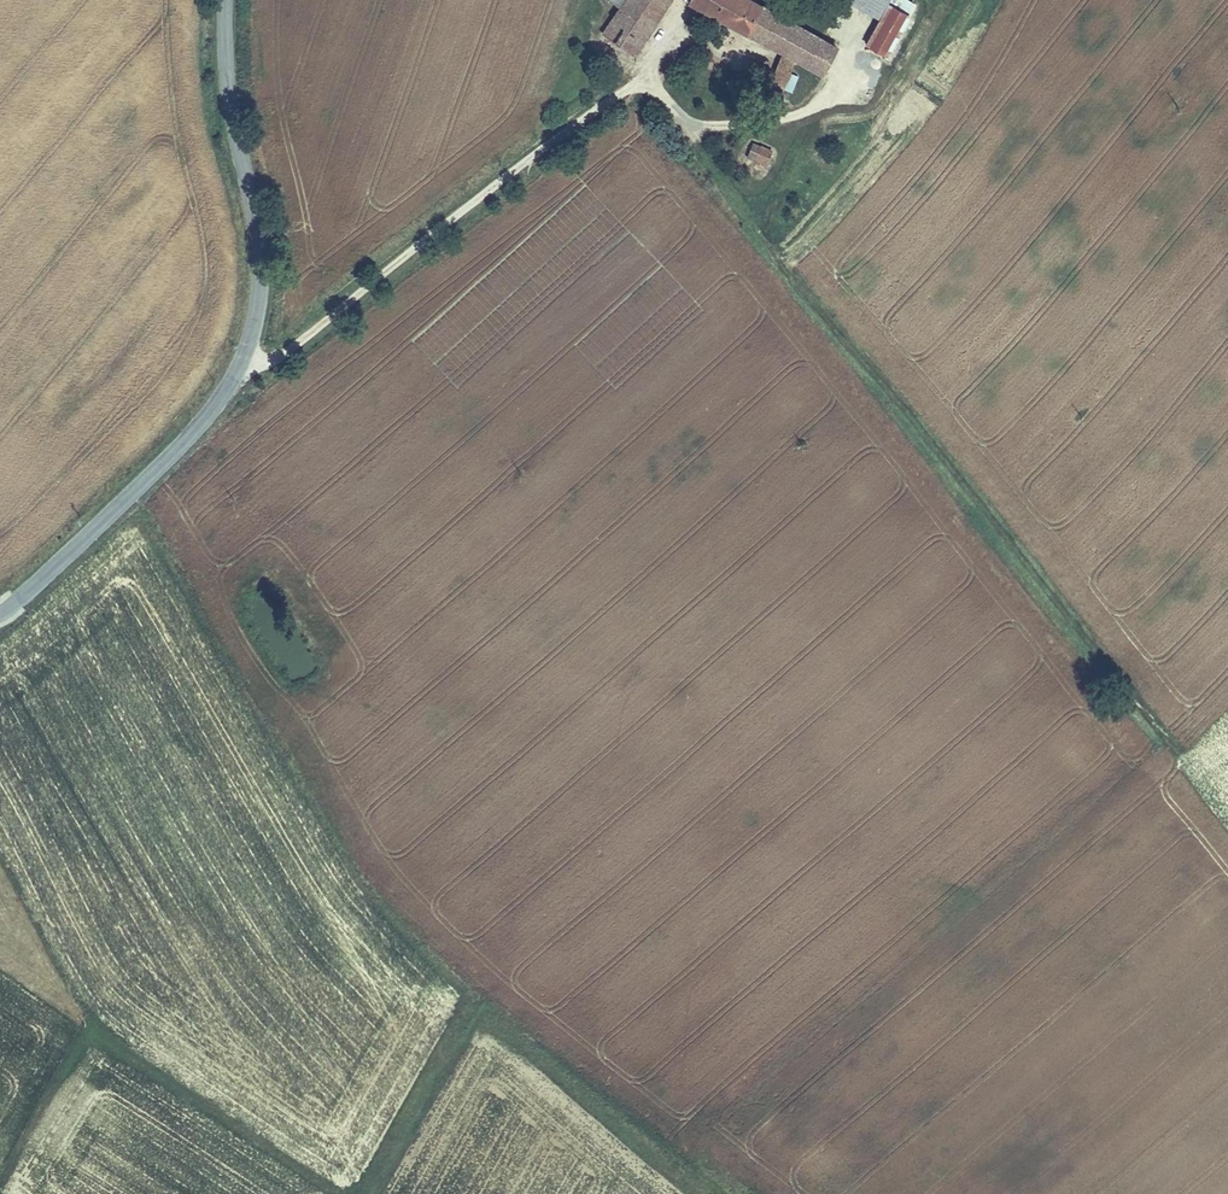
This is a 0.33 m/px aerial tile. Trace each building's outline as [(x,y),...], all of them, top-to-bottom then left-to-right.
[(668,0),(610,0),(620,7),(604,33),(633,52),(668,0)] [(753,0),(693,0),(781,50),(769,83),(768,103),(782,103),(783,89),(795,58),(807,30),(753,0)] [(879,14),(887,0),(853,0),(879,14)] [(867,43),(888,53),(909,15),(888,5),(867,43)] [(807,30),(795,58),(822,72),(835,47),(807,30)] [(767,164),(772,151),(753,142),(747,156),(767,164)]
